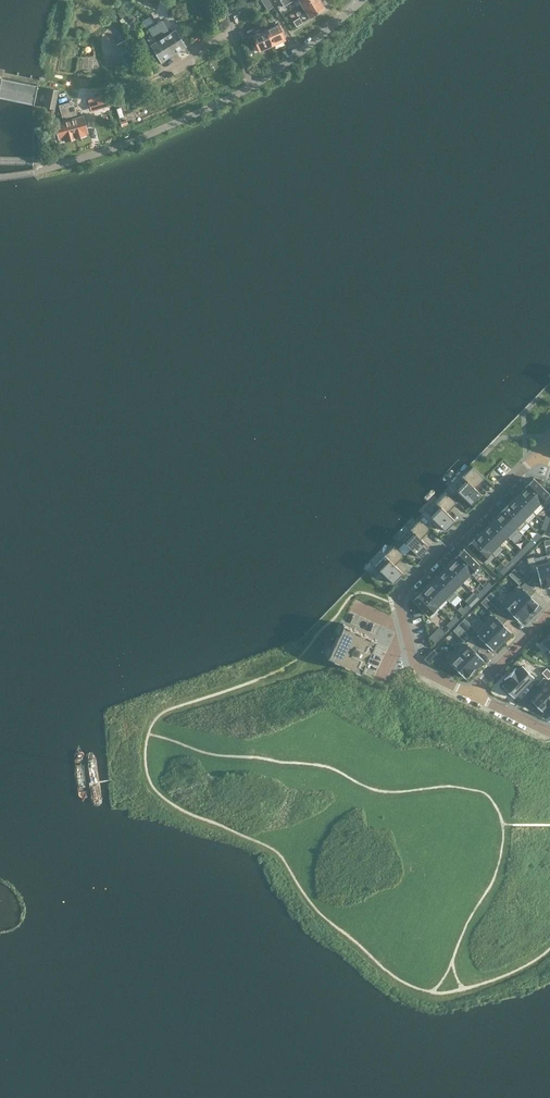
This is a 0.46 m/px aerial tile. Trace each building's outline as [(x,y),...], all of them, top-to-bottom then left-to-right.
[(267,11),(273,7),(268,0),(261,0),(267,11)] [(302,7),(310,18),(325,8),(320,0),(313,0),(302,7)] [(252,1),(238,5),(242,18),(249,16),(247,10),(254,7),(252,1)] [(150,16),(155,25),(162,21),(156,12),(150,16)] [(149,30),(156,42),(151,45),(161,62),(173,54),(163,38),(155,25),(150,17),(142,21),(147,31),(149,30)] [(123,18),(120,20),(126,29),(130,27),(123,18)] [(170,31),(173,29),(168,18),(165,20),(170,31)] [(299,18),(293,21),(296,27),(303,23),(299,18)] [(155,25),(163,38),(173,54),(185,47),(175,30),(170,34),(162,21),(155,25)] [(247,33),(246,33),(247,36),(248,35),(248,37),(253,35),(260,52),(273,46),(265,29),(263,24),(247,32),(247,33)] [(278,24),(265,29),(273,46),(285,41),(278,24)] [(132,57),(123,41),(116,45),(126,61),(132,57)] [(34,104),(37,86),(2,79),(2,78),(0,77),(0,97),(34,104)] [(49,89),(45,107),(54,108),(58,90),(49,89)] [(107,96),(94,100),(97,109),(109,106),(110,106),(109,105),(108,101),(107,96)] [(66,103),(71,120),(75,137),(85,135),(85,132),(87,132),(83,117),(74,120),(73,117),(77,115),(73,102),(66,103)] [(68,121),(55,125),(60,139),(65,138),(66,140),(75,137),(71,120),(66,103),(59,105),(63,119),(67,118),(68,121)] [(455,488),(471,504),(481,494),(475,488),(485,479),(473,466),(462,477),(464,479),(455,488)] [(548,493),(533,479),(525,487),(540,502),(548,493)] [(540,502),(525,487),(517,496),(532,510),(540,502)] [(429,515),(445,530),(455,520),(447,513),(457,503),(447,493),(436,503),(438,505),(429,515)] [(532,510),(517,496),(508,504),(523,519),(532,510)] [(523,519),(508,504),(500,512),(515,527),(523,519)] [(515,527),(500,512),(492,521),(507,535),(515,527)] [(403,541),(419,557),(429,547),(421,539),(431,529),(420,519),(410,530),(412,532),(403,541)] [(499,544),(507,535),(492,521),(484,529),(499,544)] [(432,547),(440,538),(431,529),(423,538),(432,547)] [(490,552),(499,544),(484,529),(475,537),(490,552)] [(490,552),(475,537),(467,546),(482,561),(490,552)] [(405,555),(395,545),(375,565),(393,583),(403,573),(395,565),(405,555)] [(478,564),(464,549),(455,558),(470,573),(478,564)] [(546,555),(534,558),(534,556),(527,558),(532,578),(538,577),(541,588),(549,585),(549,570),(546,555)] [(470,573),(455,558),(447,566),(462,581),(470,573)] [(453,589),(462,581),(447,566),(438,575),(453,589)] [(438,575),(430,583),(445,598),(450,602),(458,594),(453,589),(438,575)] [(530,596),(535,591),(525,581),(521,586),(519,584),(510,593),(529,613),(538,604),(530,596)] [(430,583),(422,591),(437,606),(445,598),(430,583)] [(428,615),(437,606),(422,591),(413,600),(419,606),(428,615)] [(529,613),(510,593),(501,602),(502,604),(498,609),(508,619),(512,614),(520,622),(524,618),(526,620),(530,615),(529,613)] [(503,624),(508,619),(498,609),(493,614),(491,612),(482,621),(502,641),(503,640),(504,641),(509,637),(507,635),(511,631),(503,624)] [(502,641),(482,621),(473,630),(475,632),(470,637),(480,647),(485,642),(493,650),(497,646),(498,647),(503,643),(501,641),(502,641)] [(377,639),(343,623),(327,657),(360,673),(361,672),(377,639)] [(475,651),(480,647),(470,637),(466,642),(464,640),(455,649),(474,668),(475,668),(476,669),(481,665),(479,663),(483,659),(475,651)] [(439,654),(434,649),(424,658),(429,663),(439,654)] [(474,668),(455,649),(446,658),(465,678),(469,674),(471,675),(475,671),(474,669),(474,668)] [(514,697),(534,677),(522,666),(518,670),(516,668),(504,679),(506,682),(502,686),(505,689),(503,690),(509,696),(511,695),(514,697)] [(549,705),(549,680),(531,700),(542,711),(547,707),(547,708),(549,705)]
